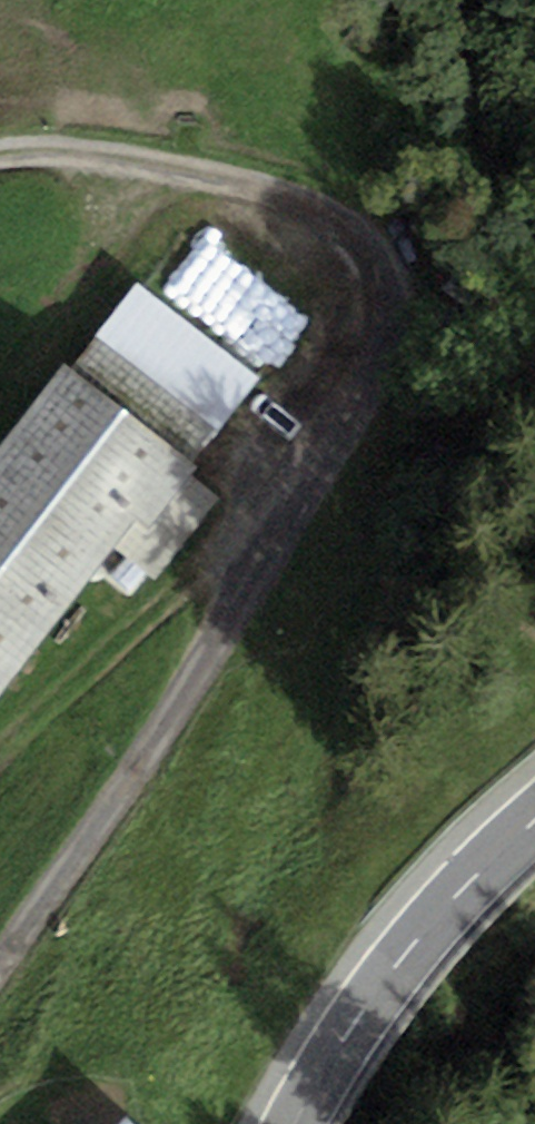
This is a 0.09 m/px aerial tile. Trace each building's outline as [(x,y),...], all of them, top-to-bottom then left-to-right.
[(0,447),(0,683),(112,537),(157,572),(221,488),(188,463),(255,376),(138,287),(73,371),(64,364),(0,447)]
